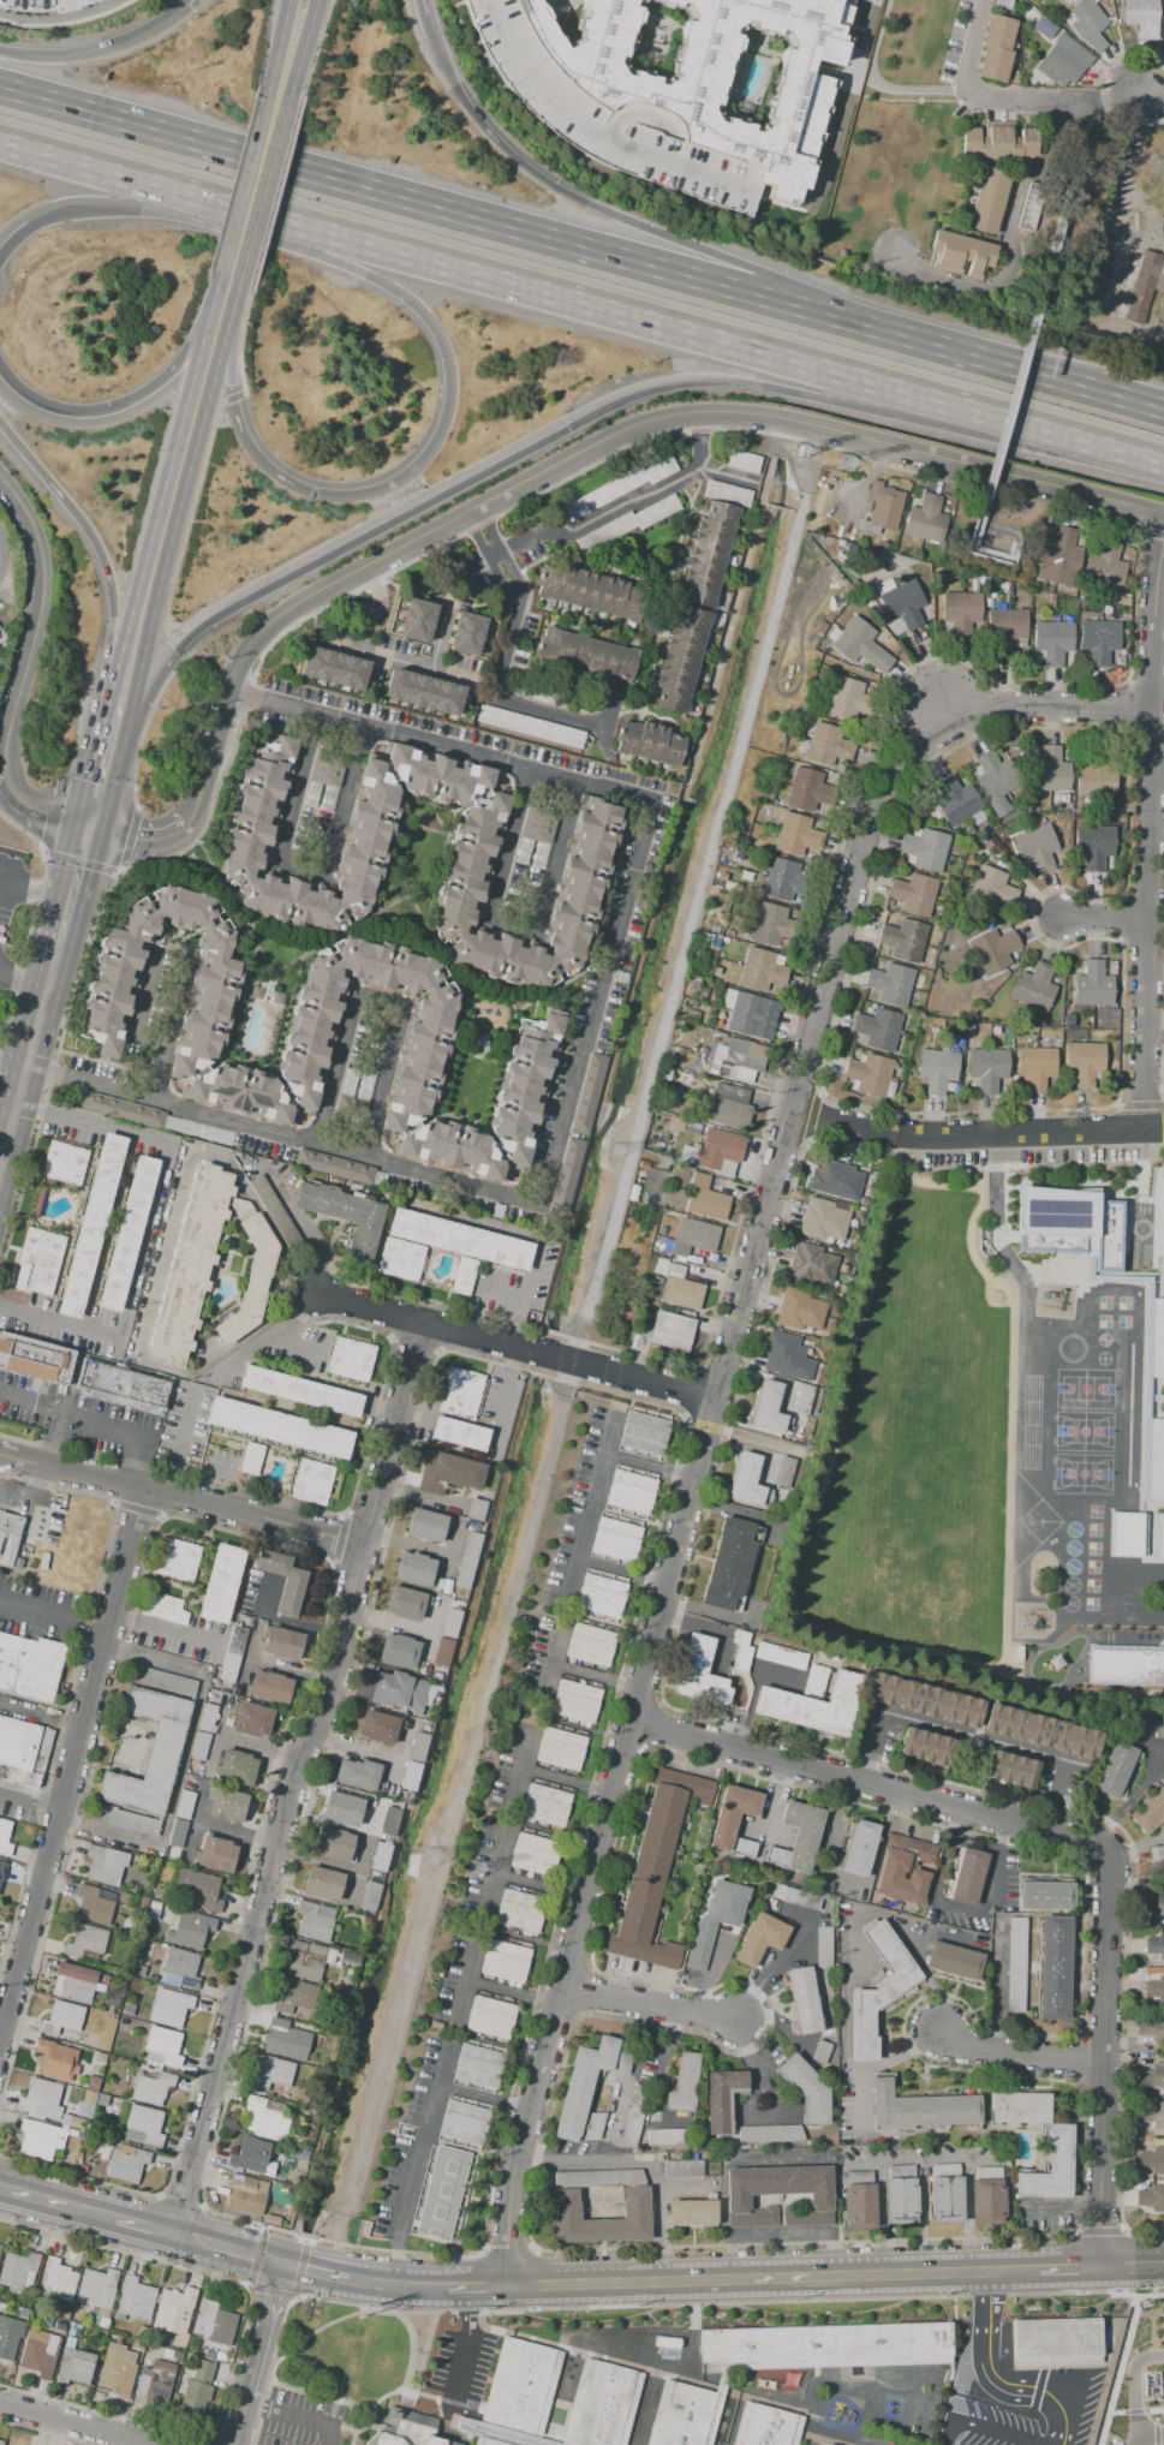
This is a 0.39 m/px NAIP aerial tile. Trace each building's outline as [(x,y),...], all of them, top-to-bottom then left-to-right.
[(467,23),(461,0),(510,0),(511,1),(521,25),(535,48),(545,62),(562,80),(581,96),(603,112),(608,107),(615,103),(622,101),(632,101),(662,112),(668,114),(671,119),(675,124),(677,129),(679,133),(679,139),(679,143),(756,167),(750,181),(757,183),(746,216),(687,196),(616,172),(577,153),(551,133),(527,113),(501,85),(478,46),(467,23)] [(511,1),(521,25),(535,48),(545,62),(562,80),(581,96),(603,112),(608,107),(615,103),(622,101),(632,101),(662,112),(668,114),(671,119),(675,124),(677,129),(679,133),(679,139),(679,143),(733,160),(756,167),(750,181),(757,183),(768,185),(765,197),(783,202),(786,199),(794,202),(832,79),(807,73),(811,59),(837,67),(846,36),(841,35),(848,7),(841,6),(842,1),(839,0),(649,0),(586,0),(575,36),(561,44),(536,0),(510,0),(511,1)] [(995,6),(996,0),(1013,0),(1010,10),(995,6)] [(1068,11),(1082,0),(1099,0),(1094,4),(1108,23),(1096,31),(1106,44),(1096,53),(1085,40),(1081,42),(1063,18),(1069,13),(1068,11)] [(1123,24),(1123,0),(1158,0),(1157,40),(1138,40),(1138,24),(1123,24)] [(1034,67),(1052,46),(1015,16),(1025,4),(1092,58),(1070,84),(1067,82),(1063,87),(1050,77),(1049,79),(1034,67)] [(989,13),(1016,20),(1009,50),(1013,50),(1004,83),(977,77),(984,47),(980,46),(989,13)] [(1020,127),(1035,127),(1037,156),(1021,156),(1021,160),(978,161),(978,157),(962,157),(962,129),(979,129),(979,137),(985,137),(985,121),(1015,121),(1015,138),(1020,138),(1020,127)] [(967,227),(977,191),(972,190),(975,178),(980,179),(984,165),(1010,172),(993,234),(967,227)] [(1045,187),(1028,182),(1016,227),(1033,231),(1045,187)] [(997,245),(991,268),(985,267),(981,281),(966,278),(971,263),(965,261),(961,276),(931,268),(936,254),(930,251),(936,228),(997,245)] [(1098,312),(1080,309),(1099,238),(1118,243),(1115,256),(1114,255),(1111,262),(1110,266),(1111,266),(1105,290),(1104,290),(1098,312)] [(1160,261),(1163,262),(1163,292),(1151,288),(1141,326),(1123,322),(1142,250),(1162,255),(1160,261)] [(1160,302),(1163,302),(1163,332),(1152,328),(1156,316),(1157,316),(1160,302)] [(730,449),(762,458),(757,475),(727,466),(730,449)] [(559,508),(567,523),(647,479),(650,484),(676,470),(669,455),(643,469),(640,465),(559,508)] [(708,479),(752,491),(748,508),(703,496),(708,479)] [(871,479),(882,482),(882,485),(905,491),(895,530),(867,523),(873,501),(866,499),(871,479)] [(575,541),(584,555),(637,526),(639,531),(680,508),(673,493),(632,515),(629,511),(575,541)] [(924,493),(944,497),(941,513),(949,515),(943,543),(905,533),(911,507),(920,509),(924,493)] [(709,500),(740,508),(714,609),(684,601),(688,583),(682,580),(698,518),(704,519),(709,500)] [(1053,524),(1074,530),(1070,545),(1079,548),(1070,585),(1032,576),(1041,538),(1050,541),(1053,524)] [(1100,539),(1121,544),(1117,560),(1126,562),(1120,590),(1081,580),(1087,554),(1097,556),(1100,539)] [(542,565),(561,569),(562,566),(628,582),(627,586),(644,590),(635,625),(626,622),(627,619),(545,600),(535,597),(542,565)] [(924,625),(905,633),(897,619),(889,622),(877,597),(913,579),(925,604),(917,609),(924,625)] [(971,638),(949,638),(950,621),(941,621),(942,592),(981,594),(980,621),(971,621),(971,638)] [(408,597),(437,606),(426,645),(398,638),(408,597)] [(680,606),(711,614),(686,715),(655,706),(659,688),(653,687),(670,624),(675,625),(680,606)] [(456,609),(487,618),(476,657),(446,649),(456,609)] [(1016,655),(996,655),(996,638),(986,638),(987,609),(1027,610),(1026,638),(1016,638),(1016,655)] [(884,649),(872,666),(858,656),(853,663),(830,648),(853,615),(876,631),(870,639),(884,649)] [(1110,666),(1088,666),(1090,649),(1080,649),(1081,620),(1121,621),(1120,649),(1110,649),(1110,666)] [(1063,668),(1041,668),(1043,651),(1033,651),(1033,622),(1073,624),(1073,651),(1063,651),(1063,668)] [(631,684),(611,678),(610,681),(545,664),(547,660),(537,657),(545,626),(554,628),(554,630),(628,649),(629,648),(640,651),(631,684)] [(308,645),(369,662),(362,690),(300,673),(308,645)] [(390,668),(464,687),(456,715),(383,697),(390,668)] [(877,697),(872,717),(855,714),(853,722),(825,715),(835,676),(862,684),(860,693),(877,697)] [(525,681),(525,700),(551,701),(552,688),(541,688),(541,682),(525,681)] [(480,705),(585,733),(580,750),(476,722),(480,705)] [(856,741),(850,762),(835,757),(832,767),(805,759),(814,721),(842,728),(840,737),(856,741)] [(622,722),(615,755),(677,768),(685,737),(668,733),(669,728),(643,722),(643,726),(622,722)] [(277,735),(276,744),(270,743),(255,752),(222,872),(241,906),(334,930),(366,912),(401,788),(462,805),(434,929),(455,962),(547,988),(579,967),(625,809),(585,798),(548,948),(476,928),(508,795),(491,791),(496,770),(392,743),(387,763),(365,757),(332,890),(261,870),(296,741),(277,735)] [(1040,745),(1061,746),(1061,763),(1069,763),(1069,792),(1029,791),(1029,762),(1039,763),(1040,745)] [(344,754),(313,749),(308,782),(339,787),(344,754)] [(974,758),(992,749),(1001,763),(1009,758),(1022,783),(1002,794),(1010,811),(996,818),(974,777),(983,773),(974,758)] [(1086,750),(1108,750),(1106,767),(1116,767),(1115,795),(1075,794),(1076,767),(1086,767),(1086,750)] [(836,786),(831,806),(816,801),(813,811),(786,804),(795,765),(823,773),(820,781),(836,786)] [(780,773),(789,775),(787,783),(777,781),(780,773)] [(933,783),(953,774),(960,788),(968,783),(983,807),(948,828),(935,804),(942,799),(933,783)] [(556,812),(525,805),(518,836),(548,844),(556,812)] [(823,833),(818,853),(802,848),(800,858),(772,851),(782,812),(808,818),(806,828),(823,833)] [(1056,867),(1035,875),(1029,859),(1021,863),(1011,836),(1049,822),(1058,848),(1050,852),(1056,867)] [(1104,871),(1084,871),(1084,854),(1074,854),(1075,825),(1115,827),(1114,854),(1104,854),(1104,871)] [(897,853),(902,833),(919,837),(921,828),(949,835),(939,873),(912,866),(914,858),(897,853)] [(812,876),(807,896),(792,893),(789,901),(762,894),(771,855),(799,863),(796,872),(812,876)] [(1020,888),(1013,908),(997,902),(995,911),(967,901),(981,864),(1008,873),(1004,883),(1020,888)] [(720,872),(727,873),(724,882),(717,881),(720,872)] [(887,899),(891,878),(907,882),(909,873),(937,881),(927,919),(900,912),(902,902),(887,899)] [(544,1013),(566,1018),(525,1168),(506,1162),(500,1182),(393,1155),(398,1138),(380,1132),(417,997),(348,979),(314,1116),(299,1111),(294,1128),(181,1096),(185,1080),(168,1075),(202,949),(196,947),(198,931),(161,923),(159,936),(150,936),(118,1060),(97,1054),(102,1033),(83,1028),(108,926),(121,930),(129,905),(163,887),(213,898),(232,932),(227,958),(243,961),(219,1058),(275,1074),(310,956),(347,937),(437,960),(459,998),(429,1117),(488,1132),(514,1036),(544,1013)] [(800,923),(795,943),(780,938),(777,948),(750,941),(759,902),(787,910),(784,918),(800,923)] [(877,943),(882,923),(897,926),(900,918),(927,925),(918,964),(890,956),(893,947),(877,943)] [(1013,929),(1021,948),(1007,955),(1010,964),(985,976),(968,940),(993,928),(997,936),(1013,929)] [(789,966),(784,986),(768,982),(765,991),(738,984),(747,946),(775,953),(772,961),(789,966)] [(1084,959),(1104,959),(1104,976),(1114,976),(1114,1004),(1074,1003),(1074,976),(1084,976),(1084,959)] [(1035,960),(1055,968),(1047,984),(1056,988),(1044,1013),(1008,996),(1020,971),(1028,976),(1035,960)] [(862,989),(867,968),(884,973),(887,964),(914,971),(905,1009),(877,1002),(879,994),(862,989)] [(252,985),(263,988),(259,1000),(249,997),(252,985)] [(727,988),(778,1002),(768,1042),(726,1031),(732,1010),(721,1007),(727,988)] [(274,991),(270,1003),(281,1006),(285,995),(274,991)] [(850,1033),(855,1013),(871,1018),(873,1008),(901,1015),(891,1054),(864,1046),(866,1038),(850,1033)] [(728,1038),(765,1048),(759,1072),(736,1066),(733,1079),(718,1074),(728,1038)] [(1093,1089),(1073,1089),(1073,1072),(1063,1072),(1064,1043),(1104,1043),(1103,1072),(1093,1072),(1093,1089)] [(1046,1093),(1026,1093),(1026,1077),(1017,1077),(1017,1048),(1057,1048),(1056,1077),(1047,1077),(1046,1093)] [(997,1095),(977,1093),(977,1078),(967,1077),(968,1049),(1008,1049),(1007,1078),(997,1077),(997,1095)] [(945,1098),(924,1096),(926,1079),(917,1078),(920,1050),(960,1054),(956,1081),(947,1081),(945,1098)] [(841,1078),(847,1057),(862,1061),(865,1052),(893,1060),(883,1098),(855,1091),(858,1081),(841,1078)] [(715,1083),(748,1091),(745,1104),(750,1105),(744,1131),(705,1121),(715,1083)] [(669,1116),(685,1120),(681,1132),(665,1128),(669,1116)] [(686,1120),(700,1123),(698,1137),(684,1133),(686,1120)] [(706,1127),(745,1137),(738,1163),(721,1159),(718,1171),(679,1161),(682,1145),(702,1150),(706,1127)] [(103,1133),(126,1139),(79,1319),(56,1313),(103,1133)] [(49,1140),(89,1151),(79,1187),(40,1176),(49,1140)] [(137,1155),(159,1161),(119,1311),(97,1305),(137,1155)] [(814,1167),(808,1191),(856,1203),(864,1173),(854,1170),(855,1168),(820,1159),(819,1168),(814,1167)] [(196,1163),(219,1169),(219,1171),(233,1175),(184,1370),(165,1365),(166,1360),(148,1355),(196,1163)] [(690,1187),(693,1171),(710,1176),(706,1191),(690,1187)] [(249,1181),(261,1174),(312,1257),(300,1265),(249,1181)] [(1154,1177),(1163,1178),(1163,1256),(1152,1256),(1154,1177)] [(299,1181),(386,1205),(370,1263),(345,1257),(354,1223),(292,1207),(299,1181)] [(1017,1185),(1099,1192),(1099,1200),(1122,1201),(1121,1270),(1091,1269),(1091,1256),(1088,1254),(1084,1254),(1084,1251),(1017,1250),(1017,1227),(1015,1224),(1017,1185)] [(690,1187),(684,1212),(723,1222),(729,1195),(706,1191),(690,1187)] [(807,1197),(834,1204),(832,1207),(848,1212),(841,1240),(823,1234),(820,1241),(798,1235),(807,1197)] [(232,1198),(247,1203),(277,1248),(259,1320),(225,1346),(213,1328),(238,1310),(253,1251),(231,1206),(232,1198)] [(394,1207),(533,1244),(526,1270),(387,1234),(394,1207)] [(680,1217),(720,1228),(712,1252),(691,1246),(686,1258),(669,1253),(680,1217)] [(26,1227),(65,1238),(49,1296),(11,1287),(26,1227)] [(386,1238),(425,1247),(417,1281),(377,1271),(386,1238)] [(796,1240),(840,1252),(831,1286),(804,1277),(802,1282),(786,1278),(796,1240)] [(459,1257),(477,1262),(468,1294),(450,1290),(459,1257)] [(665,1276),(704,1286),(697,1312),(658,1302),(665,1276)] [(784,1286),(829,1298),(819,1331),(792,1324),(790,1329),(775,1324),(784,1286)] [(1152,1299),(1163,1299),(1163,1377),(1151,1377),(1152,1299)] [(656,1310),(694,1320),(686,1352),(647,1342),(656,1310)] [(770,1330),(765,1352),(768,1352),(763,1370),(810,1382),(814,1361),(802,1358),(807,1340),(770,1330)] [(65,1387),(0,1369),(0,1331),(74,1353),(65,1387)] [(335,1336),(375,1347),(365,1383),(326,1372),(335,1336)] [(83,1358),(171,1382),(163,1411),(157,1409),(156,1414),(78,1394),(79,1390),(74,1389),(83,1358)] [(245,1365),(363,1396),(357,1418),(239,1387),(245,1365)] [(449,1366),(485,1376),(474,1417),(438,1407),(449,1366)] [(760,1379),(748,1426),(782,1435),(787,1415),(775,1413),(782,1384),(760,1379)] [(799,1383),(814,1387),(808,1414),(792,1411),(799,1383)] [(213,1396),(352,1433),(346,1460),(205,1423),(213,1396)] [(627,1411),(670,1421),(662,1456),(619,1445),(627,1411)] [(436,1415),(490,1430),(484,1453),(430,1437),(436,1415)] [(1151,1419),(1163,1419),(1163,1499),(1150,1498),(1151,1419)] [(246,1442),(263,1447),(256,1477),(238,1472),(246,1442)] [(426,1449),(487,1465),(480,1490),(447,1481),(443,1497),(416,1491),(426,1449)] [(740,1450),(728,1498),(760,1507),(765,1486),(754,1484),(760,1455),(740,1450)] [(780,1456),(796,1461),(789,1489),(774,1485),(780,1456)] [(300,1459),(334,1467),(324,1507),(289,1498),(300,1459)] [(614,1469),(657,1480),(647,1515),(605,1504),(614,1469)] [(470,1498),(487,1503),(482,1522),(465,1517),(470,1498)] [(412,1508),(448,1517),(441,1544),(405,1534),(412,1508)] [(1111,1510),(1142,1511),(1141,1557),(1110,1556),(1111,1510)] [(11,1569),(24,1517),(0,1511),(0,1566),(11,1569)] [(1163,1557),(1163,1513),(1153,1513),(1153,1557),(1163,1557)] [(722,1516),(754,1525),(750,1540),(756,1541),(742,1597),(735,1596),(730,1611),(700,1603),(722,1516)] [(599,1517),(643,1527),(634,1563),(591,1552),(599,1517)] [(467,1531),(482,1534),(467,1590),(453,1586),(467,1531)] [(161,1535),(202,1546),(193,1582),(151,1573),(161,1535)] [(217,1543),(245,1550),(226,1624),(197,1617),(217,1543)] [(259,1549),(292,1557),(289,1567),(308,1572),(296,1620),(274,1615),(283,1578),(255,1570),(259,1549)] [(399,1551),(435,1561),(428,1586),(393,1576),(399,1551)] [(584,1574),(627,1584),(617,1618),(575,1609),(584,1574)] [(390,1585),(426,1593),(419,1621),(383,1611),(390,1585)] [(147,1591),(141,1614),(184,1624),(187,1611),(179,1610),(181,1600),(147,1591)] [(447,1608),(462,1611),(455,1639),(440,1635),(447,1608)] [(573,1623),(615,1634),(607,1669),(563,1658),(573,1623)] [(268,1627),(304,1636),(297,1663),(261,1653),(268,1627)] [(734,1629),(750,1634),(747,1646),(752,1647),(745,1671),(730,1668),(738,1644),(730,1642),(734,1629)] [(386,1632),(420,1641),(413,1669),(377,1659),(386,1632)] [(690,1633),(714,1639),(705,1675),(727,1680),(724,1688),(732,1690),(728,1706),(674,1693),(690,1633)] [(50,1705),(66,1644),(36,1636),(35,1642),(0,1634),(0,1692),(50,1705)] [(440,1636),(454,1641),(447,1669),(432,1664),(440,1636)] [(758,1641),(807,1654),(802,1671),(753,1658),(758,1641)] [(1151,1650),(1163,1650),(1163,1684),(1087,1683),(1088,1647),(1151,1650)] [(133,1664),(197,1681),(192,1698),(130,1681),(133,1664)] [(811,1664),(829,1669),(820,1700),(802,1694),(811,1664)] [(760,1686),(753,1713),(846,1737),(862,1676),(836,1670),(826,1704),(760,1686)] [(253,1671),(293,1681),(287,1704),(249,1694),(253,1671)] [(377,1671),(369,1701),(420,1716),(429,1682),(392,1671),(392,1676),(377,1671)] [(872,1671),(984,1700),(977,1728),(865,1699),(872,1671)] [(559,1680),(602,1689),(592,1725),(550,1715),(559,1680)] [(126,1684),(191,1701),(162,1817),(95,1799),(102,1770),(141,1781),(156,1723),(119,1713),(126,1684)] [(238,1701),(273,1710),(267,1739),(258,1736),(257,1739),(231,1733),(238,1701)] [(990,1702),(1100,1733),(1093,1760),(983,1730),(990,1702)] [(196,1728),(209,1731),(215,1706),(203,1703),(196,1728)] [(364,1710),(399,1718),(393,1745),(357,1735),(364,1710)] [(29,1772),(0,1765),(0,1717),(41,1728),(29,1772)] [(1154,1723),(1163,1723),(1163,1738),(1154,1737),(1154,1723)] [(543,1727),(586,1737),(578,1772),(535,1761),(543,1727)] [(903,1728),(953,1740),(945,1767),(897,1754),(903,1728)] [(189,1758),(202,1761),(208,1734),(195,1731),(189,1758)] [(414,1731),(429,1735),(422,1763),(407,1759),(414,1731)] [(1114,1741),(1138,1752),(1116,1800),(1092,1789),(1114,1741)] [(223,1748),(250,1755),(249,1760),(257,1761),(251,1788),(215,1778),(223,1748)] [(989,1751),(1038,1763),(1031,1790),(981,1777),(989,1751)] [(339,1760),(334,1781),(374,1791),(381,1765),(362,1760),(362,1763),(353,1760),(352,1764),(339,1760)] [(407,1760),(422,1764),(414,1791),(400,1788),(407,1760)] [(655,1766),(715,1782),(710,1802),(686,1796),(647,1942),(661,1945),(662,1940),(684,1945),(677,1970),(604,1951),(609,1932),(615,1934),(653,1785),(650,1785),(655,1766)] [(529,1783),(572,1794),(563,1829),(520,1818),(529,1783)] [(724,1785),(762,1795),(757,1817),(739,1813),(733,1837),(757,1843),(752,1859),(709,1848),(724,1785)] [(1144,1836),(1163,1820),(1163,1786),(1127,1814),(1144,1836)] [(214,1787),(247,1795),(241,1824),(207,1815),(214,1787)] [(187,1819),(194,1793),(179,1789),(173,1816),(187,1819)] [(328,1791),(363,1800),(356,1826),(321,1818),(328,1791)] [(786,1800),(825,1811),(808,1874),(764,1862),(769,1847),(790,1851),(796,1827),(780,1824),(786,1800)] [(97,1805),(160,1821),(156,1838),(92,1820),(97,1805)] [(386,1806),(401,1811),(394,1837),(378,1832),(386,1806)] [(166,1844),(179,1848),(186,1821),(173,1818),(166,1844)] [(854,1819),(879,1825),(866,1877),(840,1871),(854,1819)] [(10,1857),(0,1855),(0,1820),(11,1823),(6,1843),(12,1845),(10,1857)] [(320,1826),(353,1835),(346,1862),(312,1853),(320,1826)] [(518,1831),(561,1842),(553,1877),(509,1866),(518,1831)] [(888,1833),(938,1845),(933,1866),(913,1860),(915,1850),(885,1843),(888,1833)] [(203,1835),(231,1842),(229,1845),(235,1847),(229,1873),(191,1863),(195,1850),(199,1851),(203,1835)] [(377,1842),(392,1845),(384,1873),(370,1869),(377,1842)] [(88,1844),(129,1854),(125,1868),(121,1867),(117,1888),(85,1880),(91,1857),(85,1855),(88,1844)] [(1152,1872),(1163,1870),(1163,1845),(1148,1847),(1152,1872)] [(959,1847),(987,1854),(974,1906),(947,1898),(959,1847)] [(885,1848),(875,1892),(921,1904),(929,1872),(911,1868),(907,1879),(901,1878),(903,1872),(906,1873),(911,1854),(885,1848)] [(308,1866),(342,1874),(336,1902),(300,1894),(308,1866)] [(179,1867),(221,1878),(215,1898),(223,1901),(220,1914),(202,1909),(204,1898),(173,1890),(179,1867)] [(714,1879),(750,1889),(739,1928),(716,1922),(703,1972),(685,1967),(697,1922),(699,1924),(702,1915),(705,1916),(712,1894),(710,1892),(714,1879)] [(366,1880),(382,1884),(375,1912),(359,1908),(366,1880)] [(1019,1882),(1074,1883),(1073,1909),(1019,1908),(1019,1882)] [(776,1884),(822,1896),(818,1910),(771,1898),(776,1884)] [(83,1885),(76,1919),(108,1926),(113,1902),(95,1898),(97,1888),(83,1885)] [(503,1889),(547,1900),(538,1934),(495,1924),(503,1889)] [(1141,1924),(1158,1925),(1158,1915),(1163,1915),(1163,1892),(1157,1892),(1156,1900),(1141,1898),(1141,1924)] [(299,1901),(335,1910),(326,1944),(296,1936),(300,1914),(296,1913),(299,1901)] [(166,1931),(173,1933),(179,1909),(217,1919),(214,1933),(207,1931),(202,1951),(162,1942),(166,1931)] [(757,1910),(789,1927),(777,1951),(765,1945),(752,1969),(732,1958),(757,1910)] [(1040,1915),(1072,1916),(1069,2018),(1038,2018),(1040,1915)] [(1009,1918),(1027,1918),(1026,2012),(1007,2012),(1009,1918)] [(861,1931),(881,1919),(921,1979),(875,2011),(875,2036),(878,2036),(878,2059),(850,2059),(850,1990),(876,1990),(873,1986),(890,1973),(861,1931)] [(77,1924),(72,1945),(65,1943),(61,1956),(79,1960),(82,1950),(102,1955),(108,1931),(77,1924)] [(816,1927),(831,1927),(831,1967),(816,1967),(816,1927)] [(1158,1933),(1163,1933),(1163,1959),(1157,1958),(1157,1954),(1145,1954),(1145,1938),(1158,1938),(1158,1933)] [(489,1939),(532,1950),(523,1985),(480,1974),(489,1939)] [(289,1940),(326,1948),(318,1982),(282,1975),(289,1940)] [(932,1942),(984,1955),(977,1980),(925,1967),(932,1942)] [(168,1948),(198,1955),(193,1976),(199,1979),(197,1991),(179,1986),(181,1976),(162,1972),(168,1948)] [(58,1962),(97,1972),(89,2005),(59,1997),(65,1978),(55,1975),(58,1962)] [(133,1964),(145,1968),(143,1978),(131,1974),(133,1964)] [(786,1970),(811,1967),(822,2029),(796,2034),(786,1970)] [(1157,1976),(1163,1977),(1163,2003),(1156,2003),(1156,1998),(1144,1998),(1144,1982),(1157,1982),(1157,1976)] [(275,1998),(271,2010),(291,2015),(293,2005),(312,2010),(318,1987),(286,1979),(281,1999),(275,1998)] [(157,1988),(195,1998),(192,2009),(186,2008),(180,2029),(149,2021),(157,1988)] [(473,1994),(517,2005),(508,2040),(465,2029),(473,1994)] [(54,2000),(84,2008),(78,2032),(59,2027),(55,2039),(37,2034),(41,2018),(48,2021),(54,2000)] [(269,2014),(329,2029),(327,2041),(310,2036),(304,2061),(269,2052),(274,2030),(265,2028),(269,2014)] [(1135,2035),(1152,2035),(1152,2045),(1163,2045),(1163,2020),(1135,2020),(1135,2035)] [(150,2026),(181,2034),(177,2055),(185,2057),(183,2069),(161,2064),(163,2055),(144,2050),(150,2026)] [(599,2034),(634,2044),(626,2075),(596,2068),(577,2142),(553,2136),(577,2046),(595,2051),(599,2034)] [(37,2039),(78,2050),(68,2082),(35,2074),(41,2053),(34,2052),(37,2039)] [(818,2040),(832,2046),(825,2064),(811,2058),(818,2040)] [(460,2043),(503,2053),(494,2088),(452,2077),(460,2043)] [(677,2052),(699,2053),(694,2112),(664,2110),(667,2091),(674,2092),(677,2052)] [(793,2053),(828,2087),(828,2123),(802,2123),(802,2098),(775,2071),(793,2053)] [(262,2055),(296,2064),(289,2088),(269,2082),(267,2092),(252,2088),(262,2055)] [(1140,2088),(1163,2089),(1163,2064),(1152,2064),(1152,2070),(1140,2070),(1140,2088)] [(136,2076),(130,2100),(161,2106),(166,2083),(172,2085),(174,2075),(159,2071),(156,2080),(136,2076)] [(706,2074),(746,2074),(746,2091),(727,2091),(728,2135),(708,2135),(706,2074)] [(88,2075),(101,2079),(96,2093),(84,2089),(88,2075)] [(30,2077),(61,2086),(56,2106),(62,2107),(58,2123),(32,2117),(36,2103),(24,2099),(30,2077)] [(872,2077),(873,2127),(980,2124),(979,2095),(891,2098),(890,2077),(872,2077)] [(634,2082),(650,2086),(633,2148),(617,2147),(634,2082)] [(85,2091),(97,2093),(94,2106),(82,2104),(85,2091)] [(992,2093),(1050,2094),(1049,2124),(991,2123),(992,2093)] [(247,2094),(283,2104),(282,2112),(299,2117),(297,2129),(288,2127),(286,2139),(239,2128),(247,2094)] [(107,2097),(120,2100),(117,2116),(103,2112),(107,2097)] [(446,2099),(489,2110),(480,2145),(436,2134),(446,2099)] [(131,2104),(163,2112),(157,2133),(165,2135),(161,2151),(142,2146),(144,2134),(125,2129),(131,2104)] [(1152,2104),(1163,2104),(1163,2130),(1151,2130),(1151,2124),(1139,2124),(1139,2109),(1152,2109),(1152,2104)] [(62,2113),(90,2121),(88,2131),(59,2123),(62,2113)] [(590,2113),(605,2113),(598,2141),(583,2141),(590,2113)] [(22,2118),(59,2128),(49,2161),(18,2153),(24,2131),(18,2130),(22,2118)] [(1049,2124),(1072,2125),(1070,2199),(1015,2197),(1015,2173),(1047,2173),(1049,2124)] [(738,2127),(799,2125),(805,2141),(738,2141),(738,2127)] [(67,2128),(79,2130),(77,2139),(66,2135),(67,2128)] [(645,2130),(684,2129),(685,2145),(646,2146),(645,2130)] [(241,2135),(270,2142),(265,2160),(275,2163),(271,2177),(226,2165),(228,2153),(237,2155),(241,2135)] [(112,2148),(105,2177),(137,2185),(142,2163),(149,2165),(151,2153),(118,2145),(117,2149),(112,2148)] [(413,2232),(436,2145),(470,2153),(447,2241),(413,2232)] [(1151,2148),(1163,2148),(1163,2174),(1150,2173),(1150,2169),(1138,2169),(1138,2153),(1151,2153),(1151,2148)] [(664,2161),(703,2161),(703,2179),(664,2179),(664,2161)] [(931,2164),(959,2164),(960,2220),(931,2220),(931,2164)] [(884,2165),(915,2165),(917,2220),(885,2220),(884,2165)] [(726,2170),(830,2166),(831,2224),(783,2225),(783,2205),(795,2205),(795,2208),(811,2207),(810,2193),(748,2195),(748,2210),(765,2208),(765,2206),(776,2206),(777,2225),(728,2226),(726,2170)] [(973,2167),(1002,2167),(1002,2223),(974,2223),(973,2167)] [(553,2172),(641,2170),(646,2184),(553,2187),(553,2172)] [(844,2171),(873,2171),(875,2228),(844,2228),(844,2171)] [(238,2176),(268,2183),(259,2214),(229,2207),(238,2176)] [(1150,2185),(1163,2186),(1163,2212),(1148,2212),(1148,2207),(1136,2207),(1136,2191),(1150,2191),(1150,2185)] [(553,2189),(554,2244),(650,2241),(647,2187),(622,2188),(622,2219),(579,2220),(578,2189),(553,2189)] [(669,2201),(716,2200),(716,2225),(669,2225),(669,2201)] [(0,2272),(0,2283),(22,2289),(23,2282),(32,2284),(40,2255),(29,2252),(26,2258),(5,2252),(0,2272)] [(47,2255),(59,2259),(56,2268),(77,2273),(70,2302),(36,2292),(47,2255)] [(83,2268),(76,2301),(109,2309),(119,2271),(106,2267),(105,2273),(83,2268)] [(125,2273),(136,2277),(135,2283),(157,2289),(150,2321),(115,2312),(125,2273)] [(162,2289),(151,2327),(184,2336),(196,2290),(184,2286),(181,2294),(162,2289)] [(202,2298),(192,2336),(231,2345),(238,2315),(217,2309),(219,2303),(202,2298)] [(11,2362),(18,2337),(20,2338),(25,2322),(0,2316),(0,2359),(11,2362)] [(50,2328),(42,2326),(44,2316),(53,2319),(50,2328)] [(96,2326),(99,2316),(108,2319),(106,2328),(96,2326)] [(1014,2324),(1015,2369),(1100,2367),(1098,2320),(1014,2324)] [(698,2330),(699,2369),(753,2367),(796,2366),(808,2366),(930,2362),(949,2361),(948,2321),(698,2330)] [(18,2368),(40,2373),(38,2379),(49,2381),(60,2336),(28,2328),(18,2368)] [(502,2337),(479,2422),(532,2437),(555,2352),(502,2337)] [(126,2346),(125,2350),(136,2352),(136,2355),(141,2356),(138,2365),(136,2365),(127,2401),(114,2397),(117,2390),(97,2385),(105,2357),(103,2357),(107,2342),(126,2346)] [(64,2346),(95,2355),(86,2385),(66,2379),(65,2385),(54,2383),(64,2346)] [(142,2367),(132,2402),(142,2405),(144,2395),(167,2401),(177,2365),(154,2358),(150,2369),(142,2367)] [(189,2360),(179,2402),(190,2404),(189,2414),(202,2417),(209,2384),(207,2384),(211,2366),(189,2360)] [(571,2444),(625,2444),(644,2375),(592,2361),(571,2444)] [(650,2444),(702,2444),(715,2395),(665,2383),(650,2444)] [(731,2444),(794,2444),(796,2438),(799,2429),(802,2416),(742,2401),(731,2444)] [(363,2444),(404,2444),(398,2438),(375,2434),(363,2444)] [(448,2441),(426,2434),(423,2444),(447,2444),(448,2441)] [(473,2436),(471,2444),(512,2444),(473,2436)]
